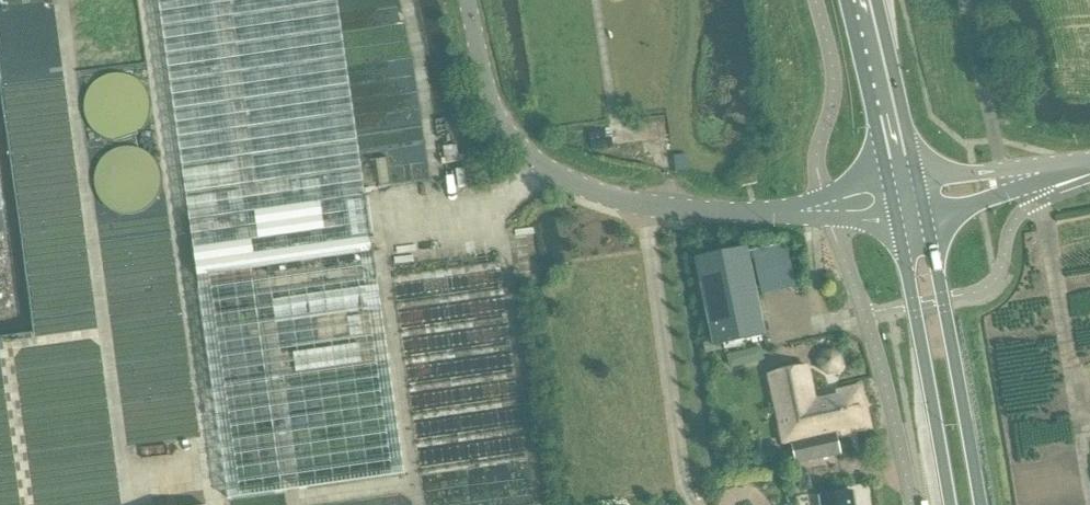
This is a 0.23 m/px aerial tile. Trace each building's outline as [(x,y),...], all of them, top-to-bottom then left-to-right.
[(229,500),(404,475),(337,0),(158,0),(229,500)] [(673,157),(675,172),(687,170),(686,167),(685,156),(673,157)] [(739,175),(742,187),(759,183),(756,171),(739,175)] [(695,260),(713,347),(766,337),(749,248),(695,260)] [(761,348),(750,351),(752,360),(755,362),(764,360),(761,348)] [(823,351),(818,359),(820,368),(828,374),(838,372),(843,364),(841,354),(833,349),(823,351)] [(843,455),(837,432),(868,425),(861,391),(818,400),(810,366),(771,375),(786,444),(794,442),(798,464),(843,455)] [(818,494),(820,504),(853,504),(850,488),(818,494)]
